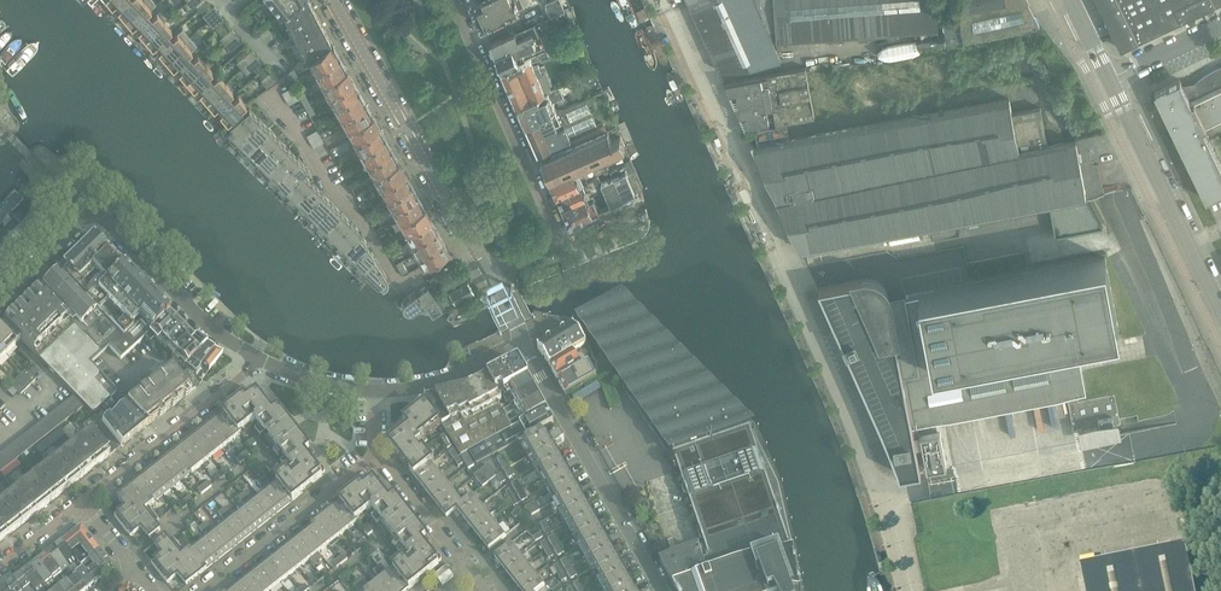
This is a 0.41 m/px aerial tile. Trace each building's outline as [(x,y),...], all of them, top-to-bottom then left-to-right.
[(124,17),(144,0),(122,0),(119,2),(121,5),(117,8),(124,17)] [(124,17),(131,26),(137,21),(139,23),(150,14),(148,12),(156,4),(153,0),(144,0),(124,17)] [(187,1),(184,5),(189,10),(201,0),(188,0),(187,1)] [(300,0),(268,0),(273,7),(280,16),(283,13),(300,0)] [(283,13),(306,58),(330,40),(312,6),(309,0),(300,0),(283,13)] [(471,1),(482,27),(486,28),(493,24),(494,21),(494,20),(503,16),(507,14),(510,13),(523,6),(520,0),(472,0),(471,1)] [(548,6),(547,7),(550,15),(551,15),(552,17),(570,9),(566,0),(554,0),(547,3),(548,6)] [(720,72),(782,61),(773,42),(777,41),(938,31),(936,0),(688,0),(720,72)] [(958,10),(942,13),(947,42),(964,39),(1039,25),(1035,15),(1036,15),(1028,0),(957,0),(958,10)] [(1121,49),(1220,1),(1220,0),(1097,0),(1121,49)] [(202,15),(207,22),(219,12),(214,5),(202,15)] [(150,14),(139,23),(141,25),(137,29),(144,38),(164,21),(157,12),(152,16),(150,14)] [(219,12),(207,22),(213,28),(224,18),(219,12)] [(547,34),(552,31),(546,19),(515,33),(493,43),(490,44),(495,56),(533,40),(540,36),(547,34)] [(164,21),(144,38),(152,46),(158,41),(160,44),(170,35),(168,32),(171,30),(164,21)] [(219,39),(225,45),(236,35),(231,29),(219,39)] [(157,50),(165,58),(184,42),(177,33),(172,37),(170,35),(160,44),(162,46),(157,50)] [(547,34),(540,36),(547,51),(553,48),(547,34)] [(236,35),(225,45),(230,51),(242,41),(236,35)] [(190,37),(184,42),(165,58),(172,67),(178,62),(180,64),(190,55),(189,53),(197,46),(190,37)] [(306,58),(313,70),(338,55),(330,40),(306,58)] [(533,40),(495,56),(501,68),(502,71),(525,61),(521,52),(527,49),(527,50),(535,46),(533,40)] [(880,45),(881,58),(920,54),(919,41),(880,45)] [(236,62),(242,69),(257,56),(251,49),(236,62)] [(525,61),(502,71),(509,86),(511,92),(513,96),(518,106),(518,108),(547,95),(546,94),(552,91),(549,85),(552,84),(547,73),(542,75),(538,66),(534,68),(532,63),(541,58),(542,61),(551,58),(550,56),(549,56),(547,51),(525,61)] [(178,71),(185,79),(205,62),(197,54),(193,58),(190,55),(180,64),(182,67),(178,71)] [(338,55),(313,70),(319,81),(345,66),(338,55)] [(257,56),(242,69),(247,75),(262,62),(257,56)] [(205,62),(185,79),(193,88),(199,83),(201,85),(211,76),(209,74),(212,71),(205,62)] [(319,81),(325,92),(351,78),(345,66),(319,81)] [(1219,67),(1216,69),(1211,71),(1209,73),(1206,74),(1201,78),(1197,82),(1194,84),(1192,86),(1193,88),(1186,91),(1180,80),(1154,92),(1206,199),(1220,192),(1220,165),(1209,139),(1220,133),(1220,66),(1219,67)] [(761,77),(725,83),(729,92),(737,110),(745,128),(770,124),(768,113),(774,111),(777,126),(814,119),(806,68),(761,77)] [(260,80),(268,89),(279,79),(272,70),(260,80)] [(198,91),(206,100),(225,83),(218,74),(213,78),(211,76),(201,85),(203,87),(198,91)] [(325,92),(332,104),(358,89),(351,78),(325,92)] [(233,92),(225,83),(206,100),(213,108),(219,103),(221,106),(231,97),(229,94),(233,92)] [(547,95),(518,108),(520,112),(526,126),(557,112),(553,102),(563,98),(559,88),(552,91),(546,94),(547,95)] [(332,104),(338,115),(364,100),(358,89),(332,104)] [(298,94),(304,105),(309,102),(303,91),(298,94)] [(231,97),(221,106),(223,108),(219,112),(226,121),(246,104),(238,95),(233,99),(231,97)] [(557,112),(526,126),(531,137),(533,140),(539,154),(572,140),(574,145),(607,130),(604,124),(598,127),(588,104),(594,102),(592,96),(557,112)] [(1009,99),(754,147),(754,148),(755,149),(773,188),(776,196),(782,208),(796,239),(800,248),(801,250),(801,249),(929,224),(931,237),(960,232),(958,219),(1050,202),(1056,236),(1102,227),(1086,197),(1086,196),(1076,143),(1075,143),(1048,148),(1047,146),(1040,108),(1012,113),(1009,99)] [(370,111),(364,100),(338,115),(344,126),(370,111)] [(309,102),(304,105),(310,116),(315,113),(309,102)] [(252,112),(248,108),(229,124),(229,125),(230,124),(231,125),(231,126),(226,130),(230,134),(228,137),(234,143),(237,141),(259,119),(252,112)] [(370,111),(344,126),(351,138),(377,124),(370,111)] [(237,141),(240,144),(237,147),(244,153),(247,150),(268,129),(259,119),(237,141)] [(383,135),(377,124),(351,138),(358,150),(383,135)] [(320,133),(323,139),(336,131),(333,125),(320,133)] [(268,129),(247,150),(250,154),(247,156),(254,163),(256,160),(278,138),(268,129)] [(574,145),(541,160),(551,181),(618,152),(625,149),(625,148),(620,137),(613,141),(608,130),(607,130),(574,145)] [(358,150),(364,162),(390,147),(383,135),(358,150)] [(278,138),(256,160),(260,163),(257,166),(263,173),(266,170),(288,148),(278,138)] [(390,147),(364,162),(371,173),(397,159),(390,147)] [(288,148),(266,170),(269,173),(267,176),(273,182),(276,180),(297,158),(288,148)] [(618,152),(551,181),(553,186),(552,188),(554,192),(556,193),(557,195),(598,176),(597,175),(610,169),(608,165),(621,159),(618,152)] [(283,192),(285,189),(302,173),(307,168),(297,158),(276,180),(279,183),(276,186),(283,192)] [(397,159),(371,173),(377,185),(403,170),(397,159)] [(631,159),(622,163),(635,192),(643,188),(644,188),(632,159),(631,159)] [(615,178),(624,198),(635,192),(622,163),(612,168),(616,177),(615,178)] [(377,185),(384,196),(409,181),(403,170),(377,185)] [(344,173),(349,184),(353,181),(348,171),(344,173)] [(1114,173),(1115,178),(1104,180),(1106,192),(1127,188),(1124,171),(1114,173)] [(285,189),(289,193),(286,196),(292,202),(295,199),(312,183),(302,173),(285,189)] [(598,176),(557,195),(563,208),(588,196),(602,190),(598,182),(600,181),(598,176)] [(624,198),(615,178),(603,183),(612,204),(624,198)] [(384,196),(390,207),(415,192),(409,181),(384,196)] [(321,192),(312,183),(295,199),(298,203),(296,205),(302,212),(305,209),(321,192)] [(23,201),(13,191),(0,204),(0,224),(23,201)] [(331,202),(321,192),(305,209),(308,212),(305,215),(312,222),(315,219),(314,219),(331,202)] [(415,192),(390,207),(396,219),(422,204),(419,197),(415,192)] [(357,195),(364,206),(367,204),(360,194),(357,195)] [(588,196),(563,208),(569,222),(574,224),(599,210),(594,199),(590,201),(588,196)] [(341,212),(331,202),(314,219),(315,219),(318,222),(315,225),(321,231),(324,229),(341,212)] [(422,204),(396,219),(403,230),(429,216),(422,204)] [(350,222),(341,212),(324,229),(327,232),(325,235),(331,241),(334,238),(350,222)] [(429,216),(403,230),(409,242),(435,227),(429,216)] [(341,251),(344,248),(359,233),(360,232),(350,222),(334,238),(337,242),(334,244),(341,251)] [(409,242),(416,254),(442,239),(435,227),(409,242)] [(368,244),(363,236),(359,233),(344,248),(347,252),(344,254),(351,261),(353,258),(367,245),(368,244)] [(63,266),(58,271),(69,283),(87,300),(92,295),(78,280),(109,250),(93,234),(62,265),(63,266)] [(442,239),(416,254),(422,265),(448,250),(442,239)] [(360,271),(363,268),(374,258),(375,257),(370,248),(367,245),(353,258),(357,261),(354,264),(360,271)] [(78,280),(92,295),(93,295),(123,266),(109,250),(78,280)] [(377,261),(374,258),(363,268),(366,271),(364,274),(375,285),(378,287),(381,287),(383,286),(384,286),(385,285),(386,284),(386,283),(387,282),(387,280),(387,279),(387,278),(386,277),(377,261)] [(888,297),(888,295),(887,293),(886,291),(885,289),(883,287),(882,286),(881,284),(879,283),(877,282),(875,281),(873,280),(870,280),(868,279),(866,279),(864,279),(862,280),(819,288),(846,348),(857,373),(874,411),(883,431),(891,451),(897,468),(900,475),(921,470),(914,435),(920,434),(922,444),(926,470),(947,466),(938,420),(1087,392),(1077,340),(1119,332),(1105,258),(905,296),(909,317),(893,320),(888,297)] [(396,265),(402,274),(408,271),(402,261),(396,265)] [(92,295),(87,300),(122,336),(123,335),(131,326),(130,325),(136,319),(157,300),(123,266),(93,295),(92,295)] [(451,277),(457,287),(465,282),(463,279),(465,277),(465,276),(464,276),(462,272),(462,271),(459,272),(457,269),(451,272),(453,276),(451,277)] [(33,352),(75,396),(85,406),(92,414),(116,392),(114,389),(91,364),(109,346),(121,359),(134,347),(123,335),(122,336),(87,300),(69,283),(58,271),(57,270),(42,285),(42,286),(39,288),(39,289),(38,289),(36,290),(66,320),(50,336),(33,352)] [(432,287),(438,283),(435,278),(429,281),(432,287)] [(520,288),(522,292),(529,289),(525,280),(518,283),(519,285),(518,286),(520,288)] [(465,282),(457,287),(448,292),(448,293),(444,295),(449,304),(453,302),(454,302),(473,291),(467,281),(465,282)] [(442,308),(427,286),(416,293),(415,292),(404,299),(403,300),(402,301),(402,302),(401,304),(401,305),(402,306),(402,307),(403,308),(406,311),(409,311),(412,310),(423,303),(431,315),(442,308)] [(20,306),(50,336),(66,320),(36,290),(31,296),(20,306)] [(660,562),(673,584),(716,568),(734,562),(789,548),(779,517),(780,515),(781,513),(781,511),(780,509),(779,507),(778,505),(776,504),(774,503),(764,472),(764,469),(765,467),(765,465),(764,463),(763,461),(762,459),(760,458),(759,457),(750,431),(750,430),(750,429),(753,428),(755,429),(752,425),(755,423),(623,293),(575,318),(612,369),(670,453),(674,452),(684,482),(683,484),(683,487),(683,489),(683,491),(684,493),(685,495),(687,496),(689,497),(700,528),(699,530),(698,532),(698,534),(698,536),(699,539),(701,540),(703,542),(705,543),(706,546),(698,549),(697,547),(689,550),(690,551),(689,552),(688,550),(680,553),(681,555),(679,555),(679,554),(671,556),(672,558),(660,562)] [(131,326),(123,335),(134,347),(149,333),(149,332),(169,313),(157,300),(136,319),(130,325),(131,326)] [(50,336),(20,306),(4,322),(4,323),(21,340),(33,352),(50,336)] [(169,313),(149,332),(149,333),(158,342),(179,322),(169,313)] [(158,342),(166,351),(187,331),(179,322),(158,342)] [(4,323),(3,323),(2,323),(0,326),(0,361),(16,346),(14,345),(19,340),(21,341),(21,340),(4,323)] [(538,349),(550,366),(572,352),(584,345),(573,327),(538,349)] [(195,339),(187,331),(166,351),(183,368),(184,366),(207,345),(200,341),(196,338),(195,339)] [(184,366),(193,373),(195,374),(199,370),(202,365),(214,350),(207,345),(184,366)] [(202,365),(209,371),(222,354),(214,350),(202,365)] [(572,352),(550,366),(557,379),(580,365),(572,352)] [(488,377),(495,391),(502,387),(504,391),(529,378),(521,363),(516,362),(488,377)] [(122,383),(114,389),(117,392),(116,392),(127,404),(147,426),(190,392),(183,383),(169,365),(140,389),(142,391),(133,398),(122,384),(122,383)] [(192,375),(201,384),(209,371),(202,365),(199,370),(195,374),(193,373),(192,375)] [(559,383),(567,396),(597,379),(589,366),(559,383)] [(21,375),(31,385),(36,380),(26,369),(21,375)] [(21,375),(16,380),(26,390),(31,385),(21,375)] [(194,388),(195,389),(201,384),(192,375),(187,380),(194,388)] [(495,391),(488,377),(472,385),(467,388),(425,397),(425,398),(440,422),(461,456),(467,452),(469,452),(477,447),(512,428),(500,407),(497,402),(500,400),(498,395),(495,391)] [(529,378),(504,391),(503,392),(505,396),(507,395),(511,401),(535,388),(529,378)] [(26,390),(16,380),(10,385),(20,395),(26,390)] [(183,383),(190,392),(194,388),(187,380),(183,383)] [(512,408),(514,413),(540,399),(535,388),(511,401),(514,407),(512,408)] [(225,414),(240,433),(256,420),(260,425),(255,429),(261,436),(265,432),(286,458),(281,461),(286,468),(291,465),(295,470),(289,474),(287,473),(277,481),(293,501),(303,494),(323,478),(322,476),(324,475),(324,474),(325,473),(325,472),(325,471),(325,470),(325,469),(324,468),(323,467),(322,467),(321,467),(320,467),(319,467),(318,468),(316,469),(314,467),(315,467),(314,466),(309,460),(313,456),(309,451),(310,450),(299,436),(299,435),(298,435),(290,425),(290,424),(290,423),(289,424),(278,410),(277,411),(273,406),(269,409),(264,403),(264,402),(263,401),(263,402),(261,399),(263,398),(264,397),(265,396),(265,395),(265,394),(265,393),(264,392),(263,391),(262,390),(261,390),(260,390),(259,390),(256,392),(254,391),(225,414)] [(78,412),(85,406),(75,396),(69,400),(78,412)] [(389,444),(414,476),(432,462),(423,451),(421,453),(416,447),(421,443),(423,445),(428,441),(423,435),(440,422),(425,398),(422,401),(421,400),(403,420),(407,426),(402,430),(404,433),(398,437),(397,435),(396,435),(395,434),(394,434),(393,434),(392,434),(391,434),(391,435),(390,435),(389,436),(389,437),(389,438),(389,439),(389,440),(390,441),(391,443),(389,444)] [(540,399),(514,413),(517,418),(519,416),(522,423),(547,410),(540,399)] [(78,412),(69,400),(63,405),(72,416),(78,412)] [(100,420),(121,446),(147,426),(127,404),(109,416),(108,414),(100,420)] [(72,416),(63,405),(57,410),(66,421),(72,416)] [(66,421),(57,410),(51,414),(60,426),(66,421)] [(522,423),(512,428),(477,447),(469,452),(477,465),(498,453),(554,422),(547,410),(522,423)] [(60,426),(51,414),(45,419),(54,430),(60,426)] [(225,414),(215,422),(231,442),(242,434),(240,433),(225,414)] [(120,447),(120,446),(121,447),(121,446),(100,420),(98,417),(97,418),(95,416),(84,425),(90,433),(0,503),(0,542),(120,447)] [(1113,418),(1098,421),(1099,425),(1100,428),(1114,425),(1114,422),(1113,418)] [(54,430),(45,419),(39,424),(48,435),(54,430)] [(215,422),(205,429),(222,450),(231,442),(215,422)] [(48,435),(39,424),(33,428),(42,440),(48,435)] [(546,428),(549,433),(555,430),(552,424),(546,428)] [(42,440),(33,428),(27,433),(36,444),(42,440)] [(205,429),(196,437),(212,457),(222,450),(205,429)] [(607,590),(636,590),(581,495),(555,447),(564,441),(560,434),(550,439),(546,431),(524,444),(556,502),(559,507),(562,512),(607,590)] [(36,444),(27,433),(21,438),(30,449),(36,444)] [(452,446),(445,434),(440,437),(448,449),(452,446)] [(186,444),(202,465),(212,457),(196,437),(186,444)] [(30,449),(21,438),(15,442),(24,454),(30,449)] [(248,443),(251,448),(257,444),(253,439),(248,443)] [(24,454),(15,442),(9,447),(18,458),(24,454)] [(177,452),(193,473),(202,465),(186,444),(177,452)] [(18,458),(9,447),(3,452),(12,463),(18,458)] [(449,452),(454,459),(459,457),(454,449),(449,452)] [(242,455),(245,460),(251,456),(247,451),(242,455)] [(3,452),(0,454),(0,459),(7,468),(12,463),(3,452)] [(193,473),(177,452),(167,460),(183,480),(193,473)] [(467,452),(461,456),(468,469),(474,465),(467,452)] [(245,460),(242,455),(237,460),(240,464),(245,460)] [(497,458),(503,469),(509,465),(503,455),(497,458)] [(459,457),(454,459),(459,467),(463,464),(459,457)] [(167,460),(157,467),(173,488),(183,480),(167,460)] [(439,472),(432,462),(414,476),(422,486),(439,472)] [(267,467),(270,472),(276,468),(272,463),(267,467)] [(474,475),(482,487),(497,476),(488,465),(474,475)] [(509,465),(503,469),(509,479),(515,475),(509,465)] [(157,467),(147,475),(164,495),(173,488),(157,467)] [(222,471),(226,475),(231,471),(228,467),(222,471)] [(226,475),(222,471),(217,475),(221,479),(226,475)] [(447,482),(439,472),(422,486),(430,496),(447,482)] [(506,482),(502,474),(497,476),(501,484),(506,482)] [(140,481),(156,501),(164,495),(147,475),(140,481)] [(261,480),(284,509),(293,501),(277,481),(271,485),(265,477),(261,480)] [(342,502),(357,520),(372,508),(376,513),(371,517),(377,524),(382,520),(402,546),(397,549),(403,556),(407,553),(411,557),(405,562),(404,561),(394,569),(410,589),(420,581),(419,579),(440,562),(441,559),(441,556),(438,555),(435,556),(433,557),(425,548),(432,542),(432,541),(429,544),(425,539),(426,538),(418,527),(415,524),(395,498),(394,499),(390,494),(392,493),(393,492),(392,492),(385,497),(377,487),(379,486),(381,483),(380,480),(378,478),(374,479),(372,481),(371,479),(351,494),(342,502)] [(258,496),(274,516),(284,509),(261,480),(257,483),(264,491),(258,496)] [(511,484),(517,493),(523,490),(517,480),(511,484)] [(140,481),(132,487),(149,507),(156,501),(140,481)] [(203,486),(207,491),(212,486),(208,482),(203,486)] [(430,496),(438,506),(456,493),(447,482),(430,496)] [(207,491),(203,486),(198,490),(202,495),(207,491)] [(149,507),(132,487),(118,498),(126,508),(115,517),(131,537),(142,529),(150,539),(160,530),(155,523),(159,521),(149,507)] [(506,492),(510,499),(514,497),(510,489),(506,492)] [(523,490),(517,493),(522,502),(528,499),(523,490)] [(242,495),(264,524),(274,516),(258,496),(252,501),(245,492),(242,495)] [(456,493),(438,506),(446,517),(457,509),(456,509),(464,503),(463,502),(456,493)] [(457,509),(465,519),(482,505),(473,494),(463,502),(464,503),(456,509),(457,509)] [(239,511),(255,531),(264,524),(242,495),(238,498),(245,506),(239,511)] [(184,501),(187,506),(193,502),(189,497),(184,501)] [(514,497),(510,499),(514,507),(519,504),(514,497)] [(187,506),(184,501),(179,505),(182,510),(187,506)] [(332,510),(348,530),(358,522),(357,520),(342,502),(332,510)] [(525,508),(532,515),(540,511),(535,502),(525,508)] [(482,505),(465,519),(473,529),(490,516),(482,505)] [(255,531),(239,511),(233,516),(226,507),(222,510),(245,539),(255,531)] [(511,515),(515,518),(521,512),(517,508),(511,515)] [(219,526),(235,547),(245,539),(222,510),(219,513),(225,522),(219,526)] [(332,510),(322,518),(338,538),(348,530),(332,510)] [(473,529),(481,540),(498,526),(490,516),(473,529)] [(322,518),(312,526),(328,546),(338,538),(322,518)] [(540,524),(545,533),(551,530),(546,521),(540,524)] [(235,547),(219,526),(213,531),(207,523),(203,526),(226,554),(235,547)] [(226,554),(203,526),(199,528),(206,537),(200,542),(216,562),(226,554)] [(302,533),(318,553),(328,546),(312,526),(302,533)] [(498,526),(481,540),(489,550),(507,536),(498,526)] [(82,527),(64,541),(79,560),(78,561),(81,565),(89,559),(100,550),(82,527)] [(364,531),(368,536),(373,532),(369,527),(364,531)] [(302,533),(293,540),(309,561),(318,553),(302,533)] [(543,538),(541,533),(533,537),(536,542),(543,538)] [(548,538),(553,547),(559,544),(554,535),(548,538)] [(216,562),(200,542),(185,553),(175,540),(171,543),(165,536),(155,545),(162,555),(151,564),(168,584),(179,575),(186,585),(216,562)] [(358,543),(362,548),(367,544),(363,539),(358,543)] [(293,540),(283,548),(299,568),(309,561),(293,540)] [(79,560),(64,541),(55,548),(70,567),(69,568),(72,572),(81,565),(78,561),(79,560)] [(541,543),(545,551),(550,549),(545,541),(541,543)] [(362,548),(358,543),(353,548),(357,552),(362,548)] [(494,557),(503,567),(520,553),(512,543),(494,557)] [(559,544),(553,547),(558,557),(564,553),(559,544)] [(1192,545),(1083,562),(1088,590),(1199,590),(1192,545)] [(673,584),(677,590),(793,590),(801,588),(793,547),(789,548),(734,562),(716,568),(673,584)] [(62,574),(69,568),(70,567),(55,548),(47,555),(62,574)] [(283,548),(274,555),(290,576),(299,568),(283,548)] [(550,549),(545,551),(549,559),(554,556),(550,549)] [(89,559),(94,565),(104,577),(115,569),(100,550),(89,559)] [(392,556),(388,551),(383,555),(387,560),(392,556)] [(520,553),(503,567),(511,577),(528,564),(520,553)] [(47,555),(39,561),(54,580),(59,576),(62,579),(64,577),(62,574),(47,555)] [(264,563),(280,583),(290,576),(274,555),(264,563)] [(339,559),(343,564),(348,559),(344,555),(339,559)] [(561,561),(566,570),(572,567),(567,558),(561,561)] [(343,564),(339,559),(334,563),(337,568),(343,564)] [(30,568),(45,587),(48,590),(57,584),(54,580),(39,561),(30,568)] [(264,563),(255,570),(271,590),(280,583),(264,563)] [(511,577),(519,588),(536,574),(528,564),(511,577)] [(553,566),(558,574),(562,571),(558,564),(553,566)] [(86,571),(96,584),(104,577),(94,565),(86,571)] [(396,590),(407,590),(410,589),(394,569),(388,573),(381,565),(377,568),(396,590)] [(572,567),(566,570),(571,579),(577,576),(572,567)] [(30,568),(22,574),(36,590),(40,590),(45,587),(30,568)] [(380,590),(396,590),(377,568),(374,571),(380,579),(374,584),(380,590)] [(84,569),(76,575),(88,590),(96,584),(86,571),(84,569)] [(256,590),(270,590),(271,590),(255,570),(245,578),(256,590)] [(320,574),(323,579),(328,574),(325,570),(320,574)] [(562,571),(558,574),(562,582),(567,579),(562,571)] [(22,590),(36,590),(22,574),(14,581),(22,590)] [(318,583),(323,579),(320,574),(314,578),(318,583)] [(536,574),(519,588),(521,590),(537,590),(545,585),(536,574)] [(76,575),(68,581),(75,590),(87,590),(88,590),(76,575)] [(240,590),(256,590),(245,578),(236,585),(240,590)] [(358,583),(364,590),(380,590),(374,584),(368,588),(362,580),(358,583)] [(578,590),(582,590),(585,590),(580,580),(574,584),(578,590)] [(6,587),(9,590),(22,590),(14,581),(6,587)] [(61,590),(75,590),(68,581),(59,588),(61,590)] [(358,583),(354,586),(358,590),(364,590),(358,583)]
